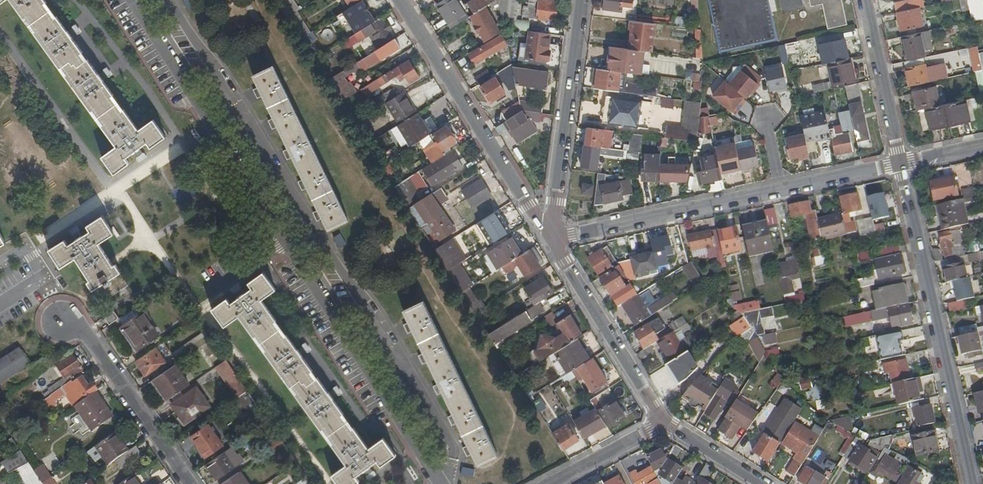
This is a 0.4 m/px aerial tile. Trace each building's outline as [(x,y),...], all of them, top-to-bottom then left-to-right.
[(7,20),(21,9),(38,31),(38,30),(48,42),(47,43),(74,80),(75,79),(79,84),(78,85),(104,121),(106,119),(116,132),(114,133),(129,154),(115,165),(128,182),(143,171),(139,166),(160,150),(164,155),(179,144),(165,128),(152,138),(127,106),(115,90),(119,87),(121,88),(123,87),(117,78),(115,80),(115,83),(112,84),(99,68),(97,70),(93,65),(96,63),(83,47),(87,44),(89,45),(91,44),(84,35),(82,36),(82,39),(79,41),(57,12),(48,0),(0,0),(0,11),(7,20)] [(294,0),(275,0),(287,17),(297,10),(299,9),(294,0)] [(344,9),(358,30),(363,27),(366,25),(377,18),(365,0),(359,0),(344,9)] [(468,0),(454,0),(442,8),(456,32),(473,22),(462,5),(468,1),(468,0)] [(468,4),(475,13),(496,0),(475,0),(468,4)] [(607,10),(625,12),(626,6),(634,7),(635,0),(608,0),(607,10)] [(718,55),(776,43),(767,0),(707,0),(718,55)] [(841,0),(807,0),(809,8),(821,5),(826,30),(846,26),(841,0)] [(894,11),(916,6),(915,0),(909,0),(893,4),(894,11)] [(959,9),(966,8),(965,0),(957,0),(959,9)] [(966,8),(969,21),(982,18),(979,9),(973,10),(971,0),(965,0),(966,8)] [(533,6),(531,19),(559,23),(561,3),(558,2),(543,1),(542,7),(533,6)] [(916,6),(894,11),(898,30),(921,25),(916,6)] [(377,18),(366,25),(379,45),(394,35),(391,29),(394,27),(390,21),(387,23),(381,15),(377,18)] [(491,15),(475,24),(487,44),(503,34),(491,15)] [(680,16),(678,26),(695,28),(697,18),(680,16)] [(509,30),(532,33),(533,22),(506,18),(509,30)] [(656,23),(636,21),(633,49),(647,51),(653,52),(656,23)] [(353,33),(357,40),(368,33),(363,27),(358,30),(353,33)] [(328,41),(335,35),(328,28),(322,33),(328,41)] [(396,36),(402,45),(413,38),(407,29),(396,36)] [(673,29),(672,36),(688,38),(689,31),(673,29)] [(917,32),(900,36),(905,60),(923,56),(917,32)] [(357,40),(353,33),(348,37),(344,39),(340,41),(344,48),(357,40)] [(553,35),(533,33),(532,49),(535,49),(533,61),(551,63),(551,62),(554,62),(555,52),(552,52),(553,35)] [(503,34),(487,44),(489,47),(505,37),(503,34)] [(402,45),(396,36),(357,61),(362,68),(369,63),(371,65),(388,54),(402,45)] [(845,38),(817,44),(822,64),(849,58),(845,38)] [(512,45),(507,39),(475,59),(480,67),(513,47),(512,45)] [(798,43),(780,46),(783,64),(790,63),(788,53),(799,51),(798,43)] [(975,45),(954,50),(955,57),(970,54),(977,53),(977,52),(976,50),(975,45)] [(617,47),(613,70),(623,71),(645,74),(647,51),(633,49),(617,47)] [(977,53),(970,54),(974,71),(980,69),(977,53)] [(798,54),(790,56),(794,70),(802,68),(798,54)] [(363,86),(368,94),(398,75),(400,79),(407,74),(411,81),(421,74),(415,64),(411,58),(388,73),(387,72),(363,86)] [(811,87),(812,93),(819,92),(844,87),(855,84),(849,59),(826,65),(830,83),(811,87)] [(906,68),(909,86),(928,81),(924,64),(906,68)] [(517,70),(516,65),(507,71),(512,80),(519,76),(517,70)] [(786,91),(780,66),(763,70),(768,92),(774,90),(777,89),(778,92),(786,91)] [(613,70),(599,68),(597,88),(622,91),(623,71),(613,70)] [(974,71),(980,95),(982,95),(982,81),(980,69),(974,71)] [(552,74),(517,70),(519,76),(521,86),(551,90),(552,74)] [(341,71),(327,80),(340,99),(355,89),(351,83),(350,84),(341,71)] [(497,77),(494,71),(480,79),(485,85),(497,77)] [(741,71),(729,85),(743,98),(745,100),(752,92),(754,94),(760,88),(741,71)] [(363,228),(288,76),(269,85),(274,97),(271,99),(274,105),(278,103),(289,127),(285,129),(289,136),(292,134),(304,157),(300,159),(304,166),(307,165),(310,170),(319,187),(315,189),(318,196),(322,195),(333,218),(330,220),(333,227),(338,225),(343,237),(363,228)] [(504,77),(486,89),(497,107),(516,95),(504,77)] [(729,85),(725,81),(712,95),(720,103),(733,115),(738,109),(735,106),(743,98),(729,85)] [(855,84),(844,87),(850,110),(853,123),(859,148),(870,146),(860,103),(855,104),(853,99),(859,98),(855,84)] [(383,95),(387,101),(388,100),(399,93),(395,87),(383,95)] [(913,92),(917,109),(924,108),(940,104),(935,87),(913,92)] [(399,93),(388,100),(402,121),(419,110),(405,89),(399,93)] [(821,101),(819,92),(812,93),(807,94),(809,103),(821,101)] [(615,96),(612,124),(634,126),(638,99),(615,96)] [(660,106),(673,109),(675,100),(662,97),(660,106)] [(703,101),(688,99),(684,128),(699,131),(701,116),(703,101)] [(924,108),(928,131),(968,122),(963,99),(940,104),(924,108)] [(525,103),(506,114),(511,122),(527,112),(525,103)] [(547,106),(525,103),(527,112),(537,114),(546,115),(547,106)] [(395,125),(408,146),(433,130),(420,110),(419,110),(402,121),(395,125)] [(843,125),(853,123),(850,110),(839,112),(843,125)] [(823,111),(799,117),(803,131),(803,134),(805,143),(816,140),(817,143),(830,140),(823,111)] [(531,121),(527,112),(511,122),(509,124),(514,132),(532,122),(531,121)] [(514,132),(514,133),(521,144),(540,131),(533,120),(531,121),(532,122),(514,132)] [(425,146),(434,160),(453,147),(461,142),(449,122),(431,133),(435,139),(425,146)] [(697,141),(699,131),(684,128),(669,126),(667,137),(669,137),(675,138),(697,141)] [(592,127),(590,145),(604,147),(614,148),(617,131),(592,127)] [(833,128),(829,129),(835,154),(853,150),(848,133),(835,136),(833,128)] [(644,152),(646,134),(636,133),(634,151),(644,152)] [(805,143),(803,134),(785,138),(790,159),(798,157),(800,157),(801,160),(809,158),(805,143)] [(734,143),(713,148),(714,154),(718,174),(740,169),(736,149),(734,143)] [(604,147),(590,145),(587,166),(602,168),(603,155),(604,147)] [(754,145),(736,149),(740,169),(741,173),(749,171),(748,168),(751,167),(758,166),(754,145)] [(459,157),(453,147),(434,160),(429,163),(433,169),(427,172),(433,182),(463,163),(462,162),(459,157)] [(604,147),(603,155),(631,159),(632,150),(614,148),(604,147)] [(718,174),(714,154),(707,155),(696,158),(700,173),(692,175),(695,186),(720,180),(718,174)] [(392,157),(382,163),(389,175),(399,169),(392,157)] [(666,164),(664,182),(681,183),(683,157),(674,157),(673,164),(666,164)] [(647,181),(664,182),(666,164),(666,161),(658,160),(657,170),(648,169),(647,181)] [(423,166),(427,172),(433,169),(429,163),(423,166)] [(430,184),(420,168),(395,185),(409,206),(423,196),(419,190),(430,184)] [(464,189),(469,197),(488,184),(483,176),(464,189)] [(931,183),(934,201),(958,195),(954,177),(931,183)] [(587,183),(585,194),(597,195),(597,184),(587,183)] [(604,187),(609,205),(627,201),(626,198),(631,197),(628,184),(622,186),(622,183),(604,187)] [(446,191),(441,184),(423,196),(409,206),(422,226),(444,212),(435,198),(446,191)] [(494,193),(488,184),(469,197),(475,206),(494,193)] [(962,189),(964,198),(976,196),(974,186),(962,189)] [(604,187),(601,187),(599,209),(609,206),(609,205),(604,187)] [(876,223),(894,218),(886,192),(868,197),(876,223)] [(858,193),(841,197),(849,233),(858,231),(856,222),(853,223),(852,218),(857,216),(856,212),(863,210),(858,193)] [(960,199),(938,204),(940,213),(942,212),(945,227),(950,226),(966,223),(960,199)] [(819,220),(817,212),(812,213),(809,201),(790,206),(792,218),(806,215),(812,241),(823,238),(819,220)] [(767,220),(768,226),(778,224),(774,207),(764,210),(767,220)] [(454,229),(444,212),(422,226),(427,234),(434,229),(439,238),(454,229)] [(483,214),(483,228),(504,228),(504,215),(483,214)] [(843,215),(819,220),(823,238),(823,240),(848,234),(843,215)] [(858,221),(861,236),(875,233),(871,218),(858,221)] [(742,226),(749,257),(774,251),(768,226),(767,220),(757,222),(758,225),(752,227),(751,224),(742,226)] [(129,243),(118,225),(102,235),(104,238),(96,243),(93,240),(93,237),(91,234),(82,240),(84,243),(87,244),(89,248),(81,253),(78,250),(64,259),(75,277),(90,268),(104,290),(102,293),(107,301),(109,300),(116,313),(119,311),(123,315),(143,302),(141,298),(144,296),(136,283),(137,282),(131,274),(128,275),(114,253),(129,243)] [(941,231),(938,232),(941,248),(944,247),(945,254),(952,253),(953,256),(966,254),(960,228),(951,230),(950,229),(941,231)] [(719,233),(724,255),(741,251),(736,229),(719,233)] [(719,233),(718,231),(688,238),(691,252),(706,248),(709,260),(716,258),(715,253),(717,252),(720,265),(726,264),(724,255),(719,233)] [(490,250),(500,266),(504,264),(525,251),(514,234),(490,250)] [(455,235),(436,248),(449,269),(460,262),(468,256),(455,235)] [(547,261),(536,244),(531,247),(542,263),(547,261)] [(936,260),(942,259),(939,246),(933,247),(936,259),(936,260)] [(525,251),(504,264),(509,270),(520,263),(527,273),(542,263),(531,247),(525,251)] [(595,259),(607,280),(625,268),(623,265),(613,248),(595,259)] [(813,266),(823,266),(824,250),(814,249),(813,266)] [(861,261),(871,260),(870,251),(860,253),(861,261)] [(899,253),(875,258),(879,277),(889,275),(890,277),(905,273),(899,253)] [(625,268),(635,284),(665,277),(659,255),(645,258),(644,256),(637,257),(638,261),(623,265),(625,268)] [(852,255),(844,256),(849,278),(857,276),(854,263),(852,255)] [(797,261),(780,264),(787,293),(795,291),(792,280),(801,278),(797,261)] [(945,266),(948,281),(950,280),(974,275),(971,262),(964,263),(964,261),(945,266)] [(460,262),(449,269),(463,289),(470,285),(474,283),(460,262)] [(697,263),(691,268),(697,277),(696,278),(698,282),(699,280),(705,288),(714,282),(697,263)] [(607,280),(606,280),(626,310),(645,298),(635,284),(625,268),(607,280)] [(546,272),(528,283),(539,301),(541,299),(542,299),(541,298),(556,289),(546,272)] [(951,288),(980,282),(979,279),(982,278),(982,272),(974,275),(950,280),(951,288)] [(873,276),(858,280),(860,288),(875,284),(873,276)] [(224,318),(237,336),(250,326),(266,347),(267,345),(277,359),(276,360),(294,385),(302,396),(304,395),(308,402),(306,403),(333,439),(335,438),(344,451),(343,453),(358,474),(345,483),(370,483),(378,478),(380,481),(380,483),(384,483),(390,480),(389,478),(386,478),(383,474),(390,469),(394,474),(409,463),(396,446),(382,456),(348,409),(352,407),(356,407),(358,405),(352,397),(349,400),(349,401),(345,404),(329,383),(327,384),(324,380),(326,378),(319,369),(315,363),(319,361),(322,362),(324,359),(318,350),(315,353),(315,355),(311,358),(290,330),(275,308),(288,298),(289,298),(276,281),(266,288),(261,291),(265,296),(257,302),(255,299),(255,295),(253,293),(244,300),(246,302),(249,302),(252,306),(243,312),(239,307),(224,318)] [(903,284),(873,292),(877,310),(907,303),(903,284)] [(470,285),(463,289),(476,309),(487,303),(483,296),(479,299),(470,285)] [(734,302),(743,301),(741,291),(733,293),(734,302)] [(805,293),(785,297),(787,305),(807,300),(805,293)] [(635,316),(643,328),(681,303),(676,297),(653,311),(645,299),(634,306),(638,313),(635,316)] [(970,307),(967,298),(948,304),(951,312),(970,307)] [(547,307),(541,299),(539,301),(515,316),(500,325),(491,331),(500,345),(507,341),(504,336),(534,317),(533,316),(547,307)] [(762,310),(760,302),(745,306),(746,314),(762,310)] [(877,310),(855,315),(857,326),(892,318),(894,324),(894,328),(914,323),(909,302),(907,303),(877,310)] [(982,329),(982,309),(982,305),(977,306),(972,307),(974,315),(979,314),(981,325),(982,329)] [(146,306),(125,320),(141,344),(162,330),(146,306)] [(748,319),(749,321),(775,314),(774,307),(762,310),(746,314),(743,314),(748,319)] [(497,320),(500,325),(515,316),(512,310),(497,320)] [(533,352),(538,361),(557,349),(578,335),(586,330),(572,310),(559,318),(567,330),(558,336),(546,333),(542,334),(541,347),(533,352)] [(511,464),(437,311),(417,321),(423,332),(420,334),(421,337),(423,341),(426,340),(437,363),(435,365),(438,372),(441,370),(453,393),(449,395),(453,403),(456,401),(467,423),(463,425),(467,432),(471,431),(473,436),(482,453),(478,456),(482,463),(486,461),(492,473),(511,464)] [(737,314),(743,323),(748,319),(743,314),(741,312),(737,314)] [(675,327),(680,333),(693,325),(694,324),(690,317),(675,327)] [(673,329),(665,318),(641,335),(651,351),(656,348),(663,344),(665,342),(662,337),(673,329)] [(743,323),(736,327),(743,337),(755,328),(749,321),(748,319),(743,323)] [(960,327),(961,334),(974,331),(973,327),(972,324),(960,327)] [(665,342),(663,344),(668,352),(671,356),(674,362),(691,352),(687,346),(691,343),(688,337),(684,340),(681,336),(687,332),(689,334),(696,329),(693,325),(680,333),(665,342)] [(203,332),(208,338),(214,334),(210,327),(203,332)] [(743,337),(738,342),(748,350),(754,342),(759,334),(755,328),(743,337)] [(953,336),(954,340),(960,339),(963,353),(965,352),(968,352),(969,356),(982,353),(979,334),(982,334),(982,329),(974,331),(961,334),(953,336)] [(906,340),(903,330),(872,338),(875,350),(881,349),(883,360),(905,355),(902,341),(906,340)] [(208,338),(204,341),(211,352),(222,344),(214,334),(208,338)] [(759,334),(754,342),(766,359),(771,351),(761,337),(759,334)] [(578,335),(557,349),(571,370),(574,368),(592,356),(578,335)] [(700,342),(704,347),(714,341),(711,336),(700,342)] [(168,356),(158,342),(139,356),(149,370),(168,356)] [(175,352),(180,358),(191,350),(187,344),(175,352)] [(33,361),(23,345),(0,359),(0,381),(33,361)] [(659,353),(656,348),(651,351),(646,355),(649,360),(659,353)] [(74,377),(87,368),(76,351),(62,360),(60,362),(68,374),(64,377),(67,382),(74,377)] [(694,353),(672,367),(684,385),(697,381),(700,378),(705,370),(694,353)] [(970,364),(974,363),(982,361),(982,354),(982,353),(969,356),(969,357),(970,364)] [(229,355),(218,363),(232,383),(239,378),(243,374),(229,355)] [(608,380),(592,356),(574,368),(578,374),(585,370),(596,387),(608,380)] [(156,375),(170,396),(192,381),(178,360),(156,375)] [(893,373),(895,383),(912,379),(908,361),(887,365),(889,374),(893,373)] [(976,371),(982,369),(982,361),(974,363),(976,371)] [(570,380),(578,374),(574,368),(571,370),(566,373),(570,380)] [(70,389),(79,402),(98,388),(101,386),(96,379),(92,382),(85,373),(76,379),(74,377),(67,382),(57,390),(54,392),(58,398),(70,389)] [(725,386),(706,373),(693,388),(688,395),(694,399),(694,403),(697,405),(699,406),(704,405),(710,409),(721,392),(725,386)] [(780,389),(786,377),(777,373),(771,385),(780,389)] [(239,378),(232,383),(239,393),(241,392),(251,385),(243,374),(242,375),(239,378)] [(67,382),(64,377),(53,384),(57,390),(67,382)] [(741,384),(731,377),(725,386),(721,392),(722,393),(710,412),(718,417),(730,400),(741,384)] [(802,390),(813,389),(812,378),(801,379),(802,390)] [(923,378),(896,384),(902,406),(927,400),(923,378)] [(176,400),(186,415),(211,397),(200,382),(176,400)] [(251,385),(241,392),(262,423),(271,416),(251,385)] [(79,402),(77,403),(91,425),(93,428),(114,414),(115,413),(98,388),(79,402)] [(606,388),(593,396),(598,404),(609,421),(611,425),(629,413),(624,405),(621,407),(616,399),(613,400),(606,388)] [(58,398),(54,392),(49,395),(53,401),(58,398)] [(763,408),(743,395),(733,411),(732,412),(734,413),(724,428),(738,436),(747,421),(752,424),(763,408)] [(211,397),(186,415),(188,419),(213,401),(211,397)] [(756,450),(772,460),(781,446),(796,423),(803,411),(787,401),(765,435),(756,450)] [(609,421),(598,404),(577,418),(588,435),(609,421)] [(933,404),(917,408),(921,427),(937,423),(933,404)] [(556,413),(547,418),(565,447),(581,436),(571,420),(564,425),(556,413)] [(286,436),(271,416),(262,423),(259,425),(263,431),(266,429),(276,443),(286,436)] [(854,429),(852,417),(845,418),(833,422),(849,431),(854,429)] [(213,419),(195,432),(208,453),(227,440),(213,419)] [(794,479),(820,438),(796,423),(781,446),(799,456),(787,474),(794,479)] [(119,456),(132,447),(118,428),(99,442),(112,461),(119,456)] [(859,436),(852,432),(848,440),(854,444),(859,436)] [(938,432),(918,437),(922,458),(943,453),(938,432)] [(896,442),(896,435),(880,439),(872,442),(886,449),(896,454),(896,442)] [(854,444),(847,455),(870,471),(883,452),(870,441),(859,436),(854,444)] [(119,456),(125,466),(147,451),(140,441),(132,447),(119,456)] [(210,459),(221,475),(249,455),(244,448),(242,450),(235,442),(210,459)] [(683,449),(677,446),(671,456),(676,460),(683,449)] [(663,448),(649,456),(654,464),(658,473),(668,458),(663,448)] [(5,460),(13,471),(21,466),(33,460),(26,449),(5,460)] [(906,464),(888,453),(874,473),(880,477),(884,471),(899,482),(905,474),(901,471),(906,464)] [(664,483),(674,483),(679,476),(687,463),(678,457),(676,460),(671,456),(659,474),(664,483)] [(5,460),(0,464),(0,477),(13,471),(5,460)] [(21,466),(32,483),(49,483),(46,480),(38,468),(33,460),(21,466)] [(48,461),(38,468),(46,480),(52,476),(56,473),(48,461)] [(914,463),(900,483),(923,483),(928,476),(919,470),(922,466),(914,463)] [(651,483),(664,483),(659,474),(658,473),(654,464),(640,472),(638,467),(631,471),(638,483),(641,483),(645,481),(645,482),(649,480),(651,483)] [(713,468),(707,464),(702,474),(707,477),(713,468)] [(809,483),(829,483),(832,478),(811,465),(802,480),(809,483)] [(224,480),(227,483),(255,483),(242,466),(224,480)] [(464,467),(462,475),(473,477),(475,470),(464,467)] [(119,483),(120,483),(147,483),(137,470),(119,483)] [(606,480),(608,483),(627,483),(621,472),(606,480)] [(702,474),(697,481),(695,483),(717,483),(707,477),(702,474)] [(93,476),(82,483),(100,483),(93,476)] [(697,481),(690,476),(687,480),(679,476),(674,483),(695,483),(697,481)]
